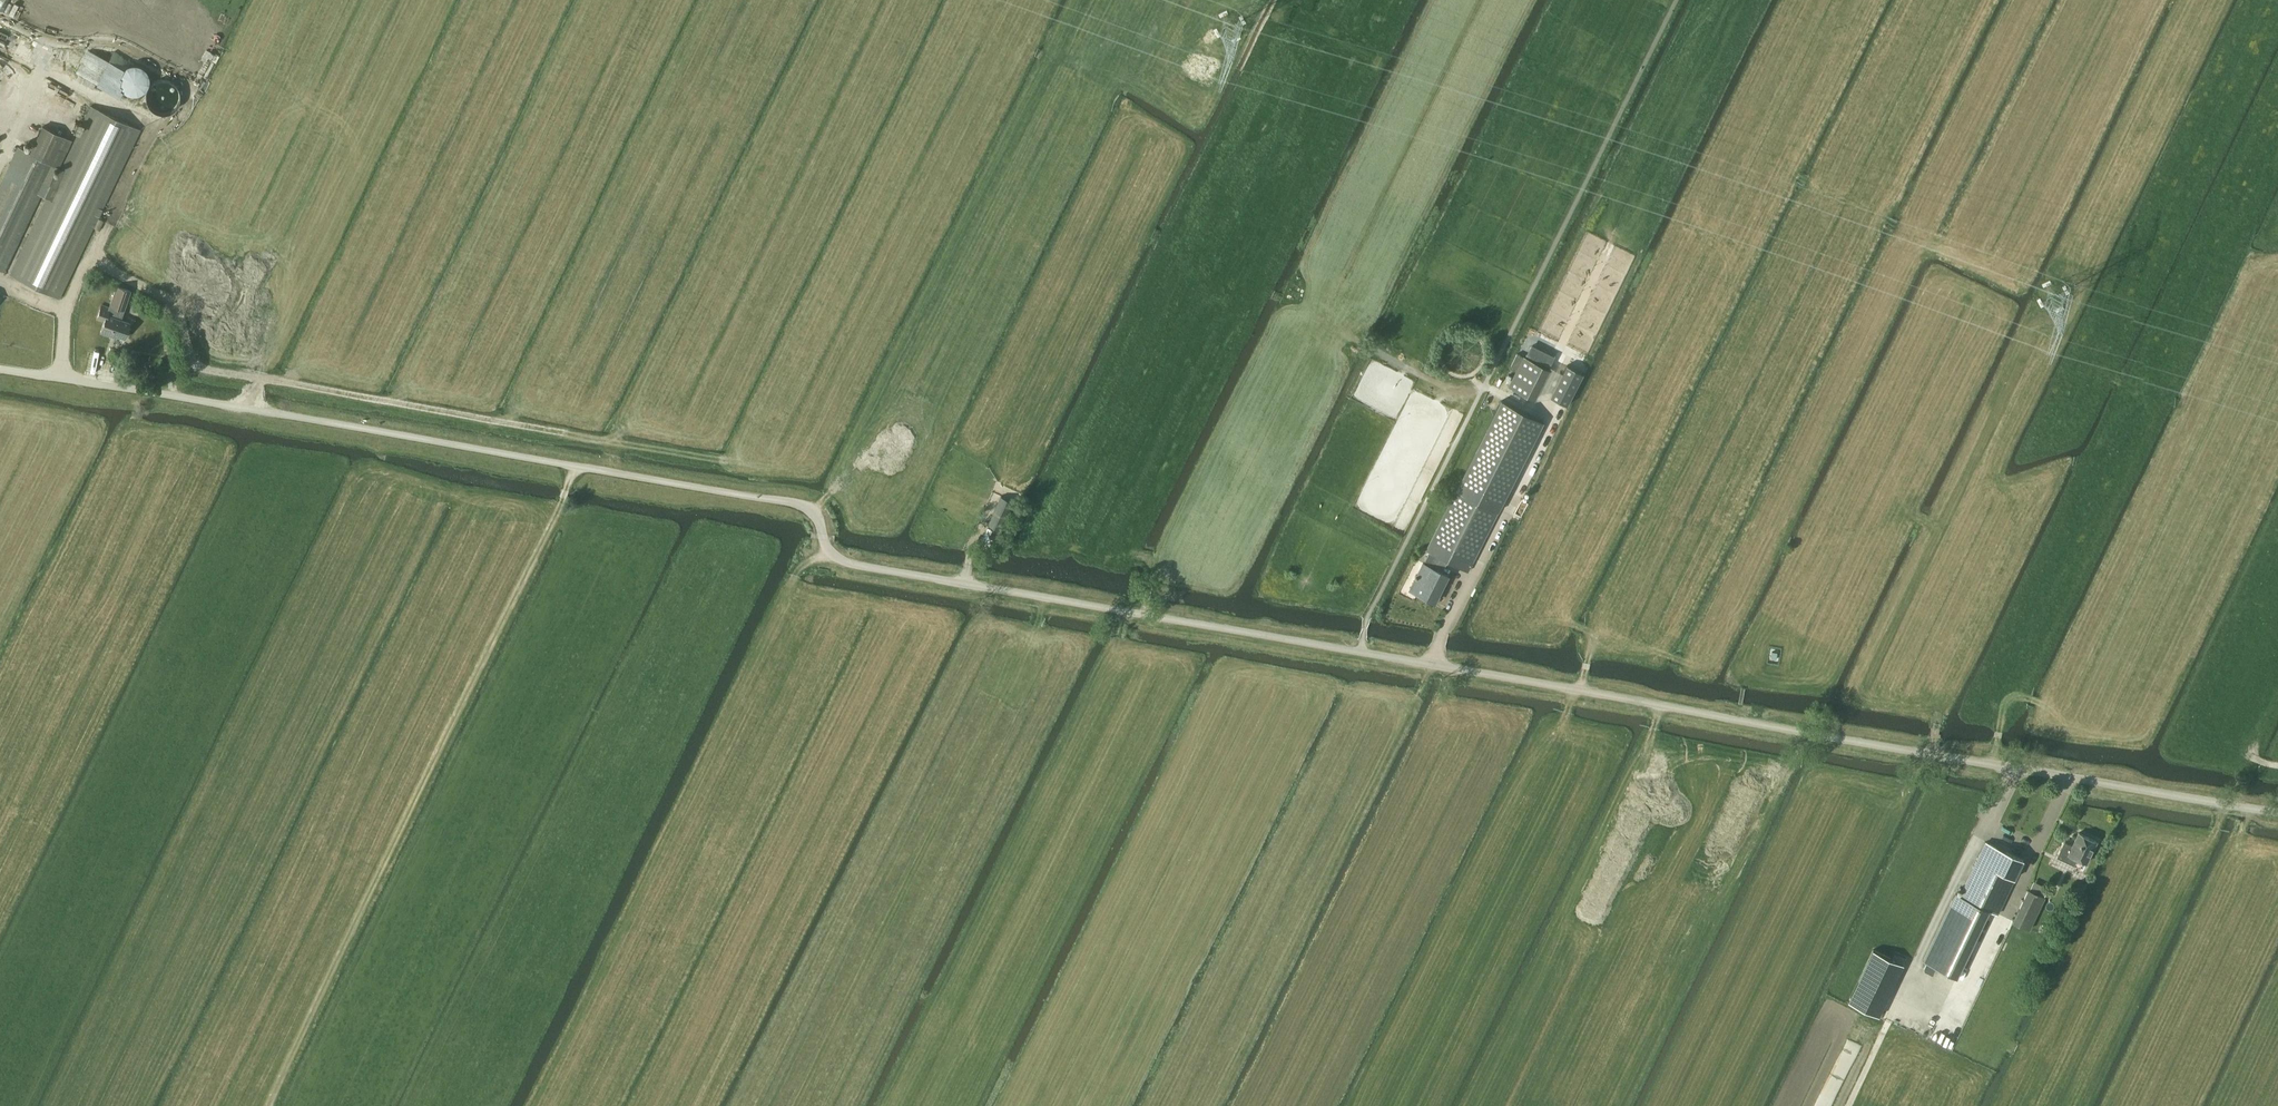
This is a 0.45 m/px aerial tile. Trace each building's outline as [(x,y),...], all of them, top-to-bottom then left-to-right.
[(122,69),(107,61),(87,50),(75,72),(96,84),(96,85),(118,97),(122,90),(119,89),(121,85),(119,84),(120,81),(119,80),(121,77),(119,76),(123,69),(122,69)] [(114,50),(107,61),(122,69),(124,67),(128,65),(132,64),(114,50)] [(3,180),(0,186),(0,270),(4,272),(41,195),(47,197),(10,274),(59,298),(140,130),(90,107),(61,168),(58,166),(71,141),(42,127),(27,159),(15,154),(3,180)] [(112,334),(123,338),(129,322),(119,318),(129,289),(115,284),(107,305),(100,303),(96,317),(103,319),(99,331),(111,336),(112,334)] [(1554,358),(1531,347),(1526,356),(1549,368),(1554,358)] [(1517,369),(1523,357),(1516,354),(1510,366),(1517,369)] [(1566,364),(1550,397),(1567,405),(1583,373),(1566,364)] [(1501,400),(1426,550),(1447,560),(1468,571),(1543,421),(1501,400)] [(1000,530),(1013,502),(1001,496),(988,525),(1000,530)] [(1447,560),(1429,552),(1424,563),(1423,563),(1417,575),(1416,575),(1415,577),(1416,577),(1409,590),(1434,602),(1448,575),(1441,572),(1447,560)] [(2086,863),(2096,841),(2078,833),(2072,845),(2064,841),(2056,857),(2074,865),(2077,858),(2086,863)] [(1985,842),(1960,896),(1955,893),(1923,961),(1956,977),(1988,910),(1997,914),(2023,860),(1985,842)] [(2028,889),(2013,921),(2029,929),(2044,897),(2028,889)] [(1894,953),(1891,959),(1873,950),(1849,1000),(1879,1014),(1906,958),(1894,953)]
